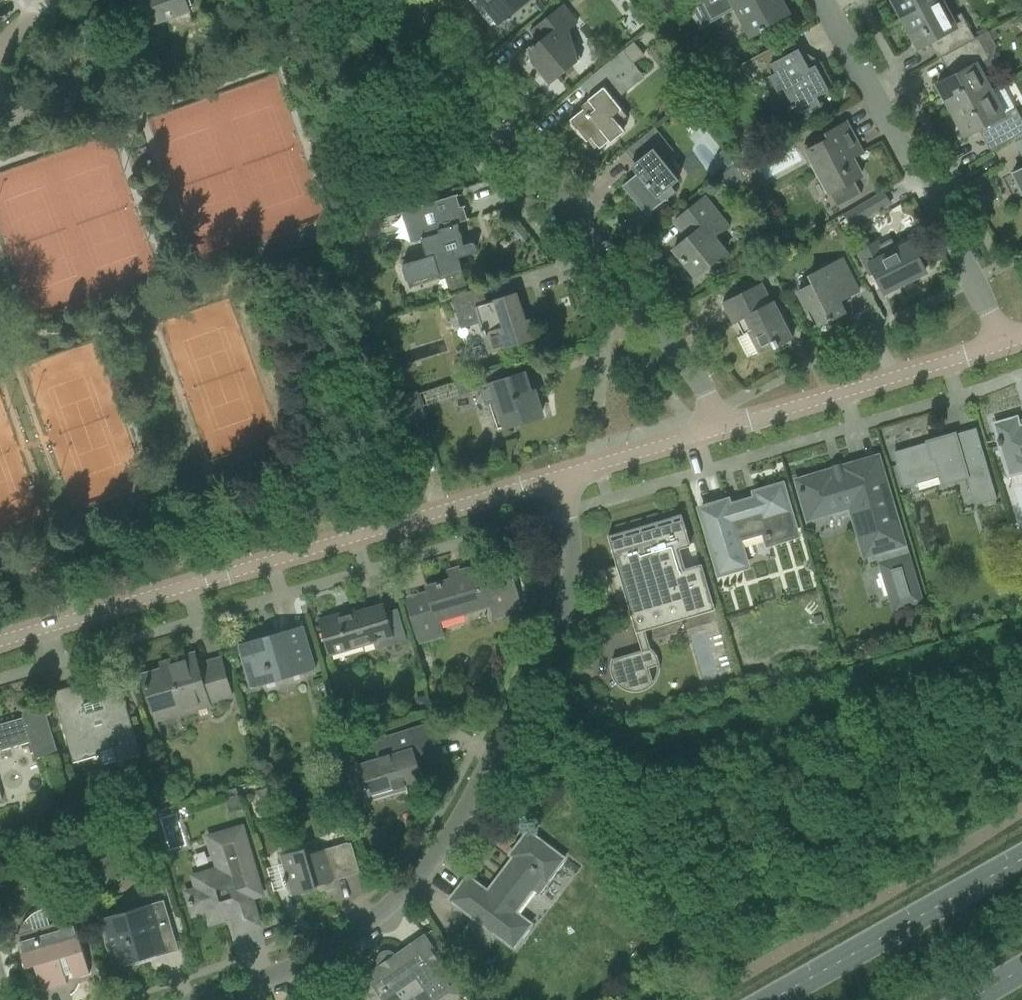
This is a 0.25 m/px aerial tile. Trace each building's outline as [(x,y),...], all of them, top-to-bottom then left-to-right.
[(149,26),(190,12),(186,0),(140,0),(149,26)] [(224,10),(241,4),(239,0),(220,0),(224,10)] [(495,26),(499,22),(499,23),(528,0),(482,0),(489,8),(484,12),(495,26)] [(713,21),(737,8),(738,11),(751,36),(756,33),(774,24),(772,21),(783,15),(776,1),(773,3),(772,0),(702,0),(713,21)] [(902,19),(937,0),(893,0),(894,2),(897,0),(905,16),(902,18),(902,19)] [(906,17),(915,34),(911,35),(918,48),(930,41),(939,58),(941,56),(974,39),(960,13),(953,17),(944,0),(937,0),(906,17)] [(531,49),(525,54),(542,75),(550,85),(557,79),(573,66),(581,59),(576,52),(569,30),(566,26),(575,19),(576,19),(564,3),(563,4),(553,12),(537,24),(547,36),(539,43),(535,46),(534,44),(530,47),(531,49)] [(941,81),(937,83),(951,110),(990,89),(983,75),(987,73),(994,46),(987,32),(979,37),(941,56),(951,76),(945,79),(944,78),(940,80),(941,81)] [(787,43),(793,39),(792,37),(741,64),(743,69),(762,59),(771,76),(769,77),(777,92),(783,88),(792,105),(789,107),(790,110),(787,111),(795,126),(823,111),(819,104),(820,103),(817,97),(834,87),(821,62),(809,68),(798,49),(792,52),(787,43)] [(583,109),(569,120),(587,142),(591,138),(600,149),(609,141),(610,143),(625,131),(620,124),(629,117),(615,100),(630,88),(622,78),(636,67),(633,63),(644,55),(634,42),(597,72),(581,85),(591,97),(587,100),(580,105),(583,109)] [(951,110),(965,136),(969,134),(969,135),(973,133),(973,132),(980,128),(983,126),(987,134),(984,135),(993,151),(991,152),(992,152),(1017,136),(1018,135),(1021,133),(1021,121),(1016,109),(1004,115),(990,89),(951,110)] [(826,134),(804,145),(807,151),(808,153),(814,163),(815,163),(830,190),(829,191),(837,207),(844,204),(862,194),(854,180),(862,176),(852,158),(863,153),(858,144),(846,123),(829,132),(826,134)] [(637,174),(622,186),(646,216),(662,203),(663,202),(668,201),(668,198),(676,192),(671,186),(679,180),(662,160),(673,150),(654,127),(640,139),(625,152),(634,163),(631,166),(637,174)] [(723,150),(718,154),(728,167),(732,164),(723,150)] [(1014,172),(1014,173),(1016,172),(1021,183),(1021,167),(1014,172)] [(859,203),(866,215),(889,203),(882,191),(859,203)] [(427,257),(403,265),(409,284),(440,274),(441,279),(445,278),(449,290),(467,284),(463,272),(459,258),(473,253),(475,252),(476,251),(477,249),(477,247),(476,245),(474,244),(473,243),(471,243),(465,245),(458,223),(457,223),(468,219),(467,218),(464,207),(463,206),(460,207),(456,196),(456,194),(404,211),(405,213),(414,241),(413,241),(414,243),(422,240),(427,257)] [(695,232),(688,238),(674,249),(695,276),(727,251),(725,249),(724,249),(713,236),(727,225),(704,197),(674,221),(675,222),(682,217),(695,232)] [(788,227),(777,233),(784,244),(794,239),(788,227)] [(874,271),(885,292),(925,270),(910,242),(884,256),(877,242),(859,251),(871,273),(874,271)] [(798,292),(799,293),(808,311),(812,309),(820,325),(844,312),(836,296),(854,287),(857,292),(858,291),(842,259),(809,276),(814,284),(798,292)] [(765,264),(757,269),(761,277),(770,273),(765,264)] [(761,283),(741,293),(723,302),(734,324),(743,320),(759,351),(773,344),(775,347),(793,338),(781,316),(779,318),(774,309),(777,307),(773,301),(771,302),(761,283)] [(480,288),(461,294),(453,296),(458,312),(475,307),(483,330),(481,331),(483,336),(485,336),(490,352),(534,338),(528,320),(525,321),(516,293),(485,304),(480,288)] [(490,401),(493,410),(499,429),(542,415),(534,391),(530,392),(524,373),(513,377),(509,364),(480,374),(484,386),(482,386),(487,402),(490,401)] [(415,394),(392,401),(400,424),(422,417),(415,394)] [(1019,427),(1016,418),(995,425),(1000,438),(998,439),(1001,451),(1003,451),(1010,474),(1021,470),(1021,426),(1019,427)] [(896,455),(894,455),(903,487),(945,475),(947,480),(965,474),(971,493),(974,492),(976,492),(978,499),(986,497),(986,498),(987,502),(997,499),(979,438),(976,428),(954,434),(955,438),(956,441),(946,443),(945,438),(944,437),(940,438),(895,451),(896,455)] [(900,601),(901,607),(920,601),(878,456),(843,467),(844,471),(833,474),(832,470),(797,480),(808,519),(833,511),(834,515),(838,517),(852,512),(864,551),(869,554),(884,549),(888,560),(883,568),(891,597),(900,601)] [(701,508),(702,513),(721,573),(749,565),(741,538),(761,533),(764,544),(797,535),(782,485),(755,492),(757,498),(729,506),(727,501),(701,508)] [(617,565),(605,568),(616,604),(627,601),(642,651),(612,659),(611,664),(611,668),(611,673),(613,677),(615,681),(618,684),(621,687),(625,689),(629,691),(633,691),(637,691),(642,691),(646,689),(649,687),(653,684),(648,668),(660,664),(659,660),(658,656),(655,652),(653,649),(649,646),(643,626),(637,605),(676,594),(678,601),(679,603),(681,604),(682,605),(684,605),(686,605),(687,605),(689,605),(691,605),(693,605),(695,605),(697,605),(699,606),(701,606),(703,605),(705,605),(712,603),(700,562),(686,566),(684,566),(678,546),(686,544),(690,543),(686,531),(683,520),(611,541),(610,541),(617,565)] [(406,599),(419,643),(442,636),(437,621),(498,603),(501,616),(521,610),(506,558),(450,575),(451,580),(426,588),(428,593),(406,599)] [(1017,579),(1005,582),(1009,593),(1020,590),(1017,579)] [(319,620),(324,639),(329,655),(382,639),(385,648),(404,642),(401,633),(392,636),(383,605),(339,618),(338,614),(319,620)] [(238,644),(244,664),(251,688),(274,682),(272,677),(291,672),(292,676),(315,669),(302,625),(238,644)] [(158,671),(142,675),(148,695),(155,720),(209,704),(209,702),(231,696),(226,678),(220,659),(198,665),(194,654),(176,659),(160,664),(162,670),(158,671)] [(52,692),(58,711),(73,762),(100,754),(99,749),(113,745),(117,761),(140,754),(121,690),(98,697),(101,708),(88,712),(79,684),(52,692)] [(50,726),(44,707),(23,713),(24,717),(0,724),(0,748),(1,751),(31,742),(36,758),(58,751),(50,726)] [(379,757),(359,764),(359,765),(365,784),(363,785),(364,790),(366,789),(368,795),(369,796),(405,785),(406,785),(422,780),(422,779),(418,766),(423,765),(422,760),(440,754),(431,725),(430,723),(418,727),(374,741),(374,742),(379,757)] [(235,789),(224,792),(229,812),(241,809),(235,789)] [(136,822),(135,831),(147,833),(148,822),(136,820),(136,822)] [(186,892),(187,896),(193,915),(203,912),(207,925),(224,920),(223,916),(231,914),(237,932),(260,925),(251,898),(262,894),(241,827),(208,837),(213,854),(218,869),(192,877),(196,889),(186,892)] [(563,859),(544,844),(528,832),(524,837),(521,837),(514,846),(515,849),(511,854),(514,857),(504,870),(503,869),(502,870),(504,872),(499,878),(497,877),(497,878),(498,878),(488,892),(467,877),(450,899),(513,947),(531,924),(515,912),(534,886),(539,890),(546,881),(563,859)] [(293,851),(279,855),(286,879),(283,880),(284,884),(288,883),(291,896),(317,888),(314,880),(323,877),(325,882),(360,871),(351,842),(332,848),(306,856),(304,848),(293,851)] [(106,948),(107,951),(109,954),(114,969),(127,966),(127,963),(155,955),(156,957),(179,950),(164,900),(99,919),(104,937),(104,940),(105,943),(105,946),(106,948)] [(19,934),(16,934),(25,967),(34,965),(42,992),(67,984),(64,974),(71,971),(73,978),(90,974),(74,918),(50,924),(33,930),(24,922),(23,924),(21,927),(20,930),(19,934)] [(364,993),(362,996),(361,999),(405,999),(414,994),(418,999),(457,999),(465,995),(424,935),(393,957),(390,955),(387,954),(380,959),(380,962),(381,965),(356,982),(364,993)]
